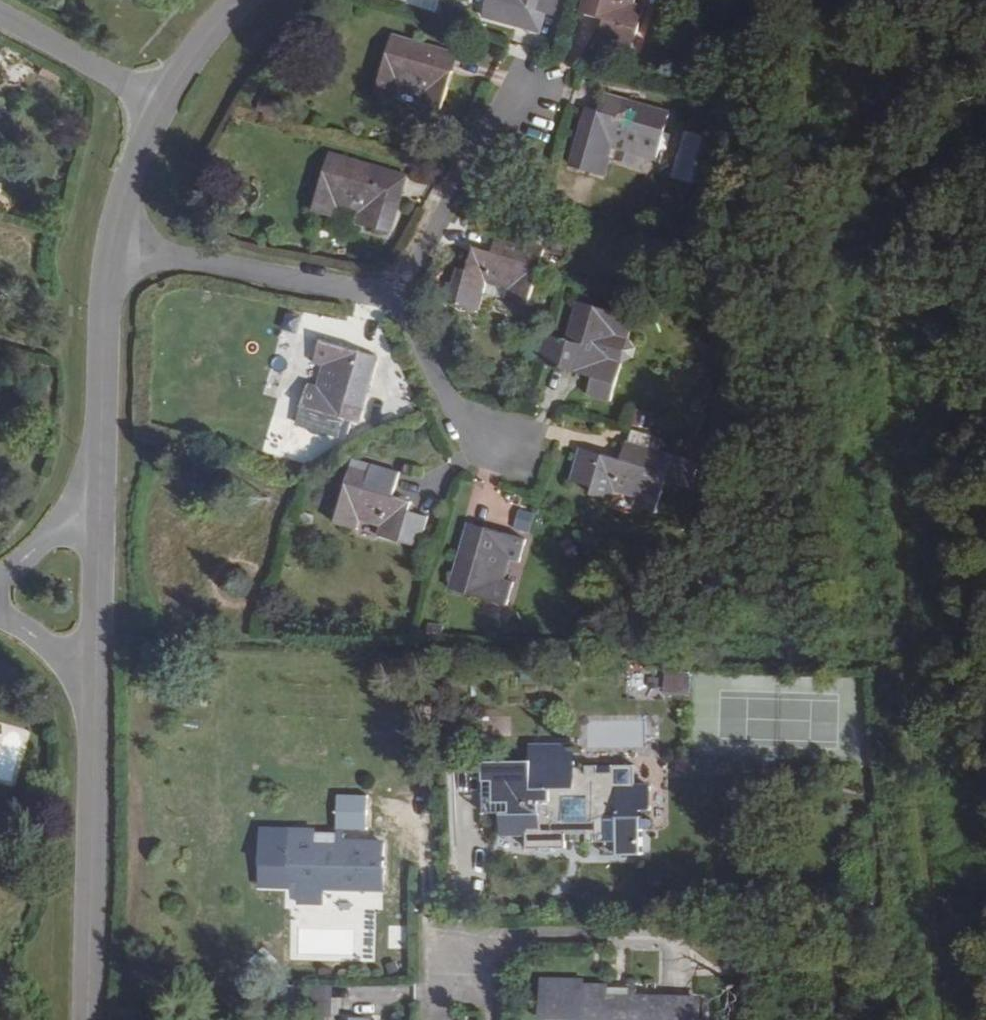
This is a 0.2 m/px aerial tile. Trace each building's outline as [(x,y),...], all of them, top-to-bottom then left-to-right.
[(484,19),(519,30),(526,7),(544,13),(558,18),(563,0),(489,0),(484,19)] [(581,12),(606,20),(600,42),(629,51),(642,7),(634,5),(635,0),(584,0),(581,12)] [(537,36),(544,13),(526,7),(519,30),(537,36)] [(441,111),(457,54),(392,35),(377,91),(397,98),(400,88),(423,95),(421,104),(441,111)] [(657,158),(669,113),(603,94),(593,134),(583,131),(573,169),(605,177),(611,158),(609,158),(612,146),(657,158)] [(717,135),(726,103),(705,97),(695,127),(717,135)] [(583,131),(593,134),(598,112),(589,110),(583,131)] [(699,186),(712,137),(683,130),(670,178),(699,186)] [(338,209),(357,214),(356,221),(392,233),(408,177),(330,154),(312,208),(336,216),(338,209)] [(357,214),(338,209),(336,216),(333,227),(352,233),(356,221),(357,214)] [(506,298),(528,305),(544,249),(496,235),(492,254),(472,249),(462,286),(484,292),(486,283),(508,289),(506,298)] [(627,340),(633,319),(578,302),(559,368),(614,384),(620,362),(612,359),(618,337),(627,340)] [(304,407),(359,423),(377,357),(322,342),(316,362),(325,365),(318,389),(310,386),(304,407)] [(649,429),(652,414),(637,409),(633,425),(649,429)] [(632,431),(628,443),(660,452),(663,440),(632,431)] [(692,487),(699,464),(660,452),(626,443),(620,462),(609,459),(607,466),(577,457),(570,480),(590,486),(588,493),(611,499),(614,490),(636,497),(634,506),(656,512),(667,480),(692,487)] [(579,450),(577,457),(607,466),(609,459),(579,450)] [(357,468),(351,468),(335,522),(356,529),(359,519),(382,526),(379,535),(401,541),(411,504),(392,498),(400,466),(360,456),(357,468)] [(516,524),(530,529),(536,511),(521,507),(516,524)] [(517,561),(524,539),(469,523),(451,589),(506,605),(511,584),(503,581),(509,559),(517,561)] [(442,639),(443,625),(427,624),(427,637),(442,639)] [(666,692),(691,693),(691,674),(667,673),(666,692)] [(552,801),(509,800),(507,840),(550,842),(550,834),(561,834),(560,855),(598,858),(600,804),(613,804),(613,786),(575,785),(574,800),(563,800),(562,812),(551,812),(552,801)] [(357,796),(357,792),(339,791),(338,827),(363,828),(364,796),(357,796)] [(315,831),(290,830),(288,876),(298,877),(297,898),(297,903),(319,904),(321,887),(381,889),(383,843),(337,841),(337,851),(329,850),(328,842),(314,841),(315,831)] [(280,876),(279,897),(297,898),(298,877),(288,876),(280,876)] [(699,998),(631,997),(631,1008),(618,1008),(619,994),(606,993),(606,987),(541,987),(541,1012),(570,1012),(569,1019),(698,1019),(699,998)] [(308,1017),(327,1017),(327,988),(308,988),(308,1017)]
